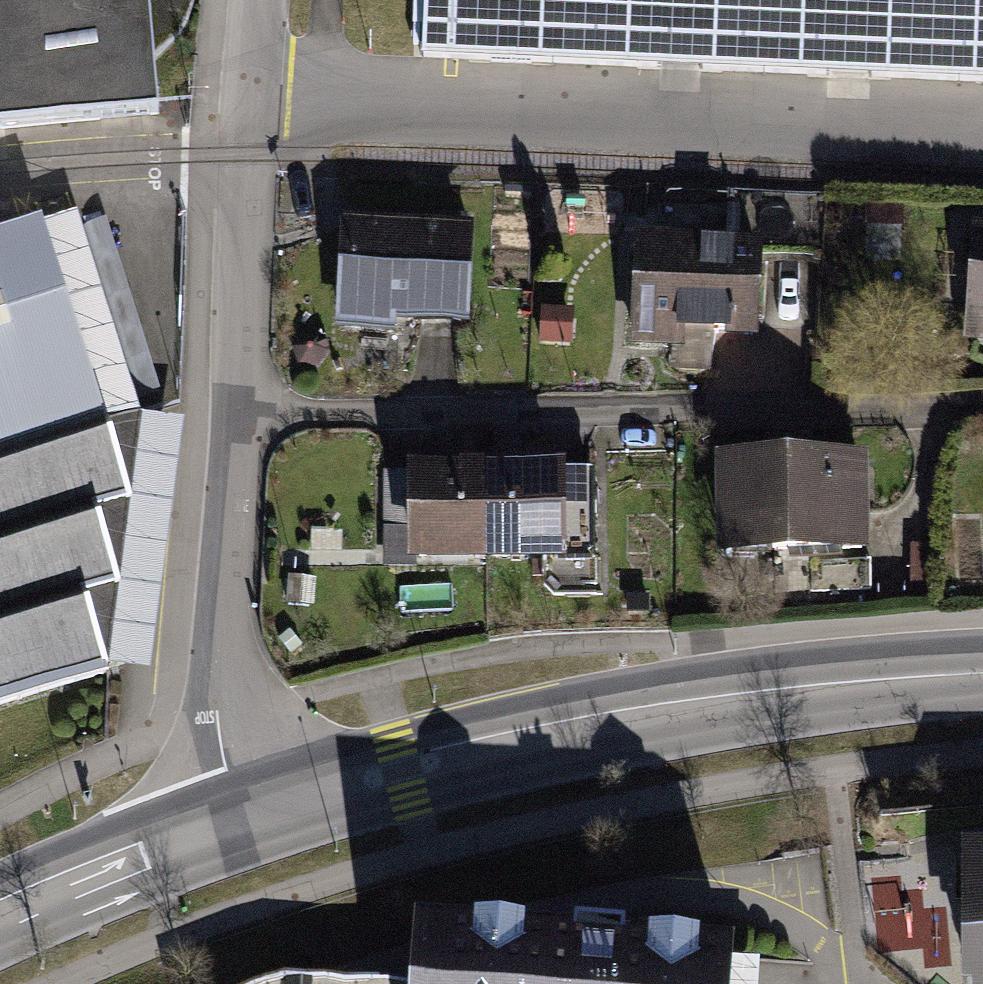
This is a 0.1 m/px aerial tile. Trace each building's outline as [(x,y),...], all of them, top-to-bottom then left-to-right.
[(174,115),(172,108),(162,66),(196,29),(194,0),(0,0),(0,131),(174,115)] [(420,69),(982,92),(982,0),(423,0),(420,69)] [(114,672),(92,601),(126,590),(104,517),(135,508),(113,436),(173,418),(109,207),(46,225),(0,239),(0,708),(114,672)] [(978,223),(966,340),(982,341),(982,223),(978,223)] [(344,329),(474,330),(475,226),(345,225),(344,329)] [(622,340),(766,346),(770,242),(626,237),(622,340)] [(878,557),(875,455),(720,459),(722,561),(878,557)] [(603,564),(601,478),(574,479),(574,465),(506,466),(508,565),(603,564)] [(508,565),(506,466),(412,468),(414,568),(508,565)] [(957,849),(957,983),(982,983),(982,849),(957,849)] [(419,932),(416,983),(738,983),(740,954),(419,932)]
